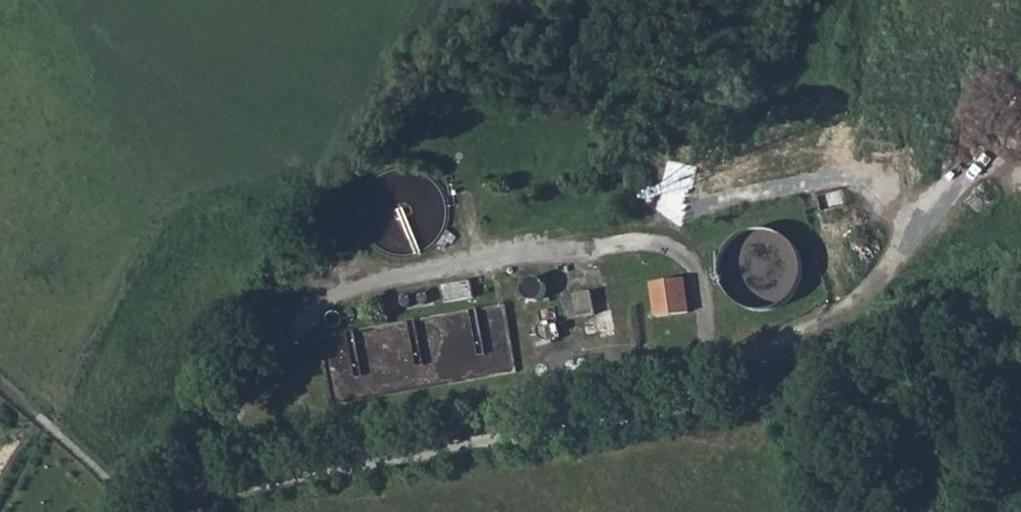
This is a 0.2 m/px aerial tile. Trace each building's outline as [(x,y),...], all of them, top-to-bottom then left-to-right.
[(375,245),(389,253),(405,255),(421,252),(434,243),(443,230),(447,214),(445,198),(439,186),(429,177),(417,171),(404,169),(391,170),(379,176),(368,187),(361,202),(361,217),(365,232),(375,245)] [(727,287),(735,299),(745,307),(758,312),(771,312),(784,308),(795,300),(802,289),(807,274),(805,259),(798,245),(786,235),(771,230),(755,231),(742,237),(732,246),(725,259),(724,273),(727,287)] [(546,299),(549,291),(547,283),(539,279),(531,280),(526,286),(525,295),(531,301),(539,303),(546,299)] [(657,319),(690,313),(685,280),(651,285),(657,319)] [(447,303),(475,298),(473,282),(444,287),(447,303)] [(579,315),(583,314),(595,311),(592,292),(575,295),(579,315)] [(595,311),(583,314),(586,330),(611,325),(608,309),(595,311)]
